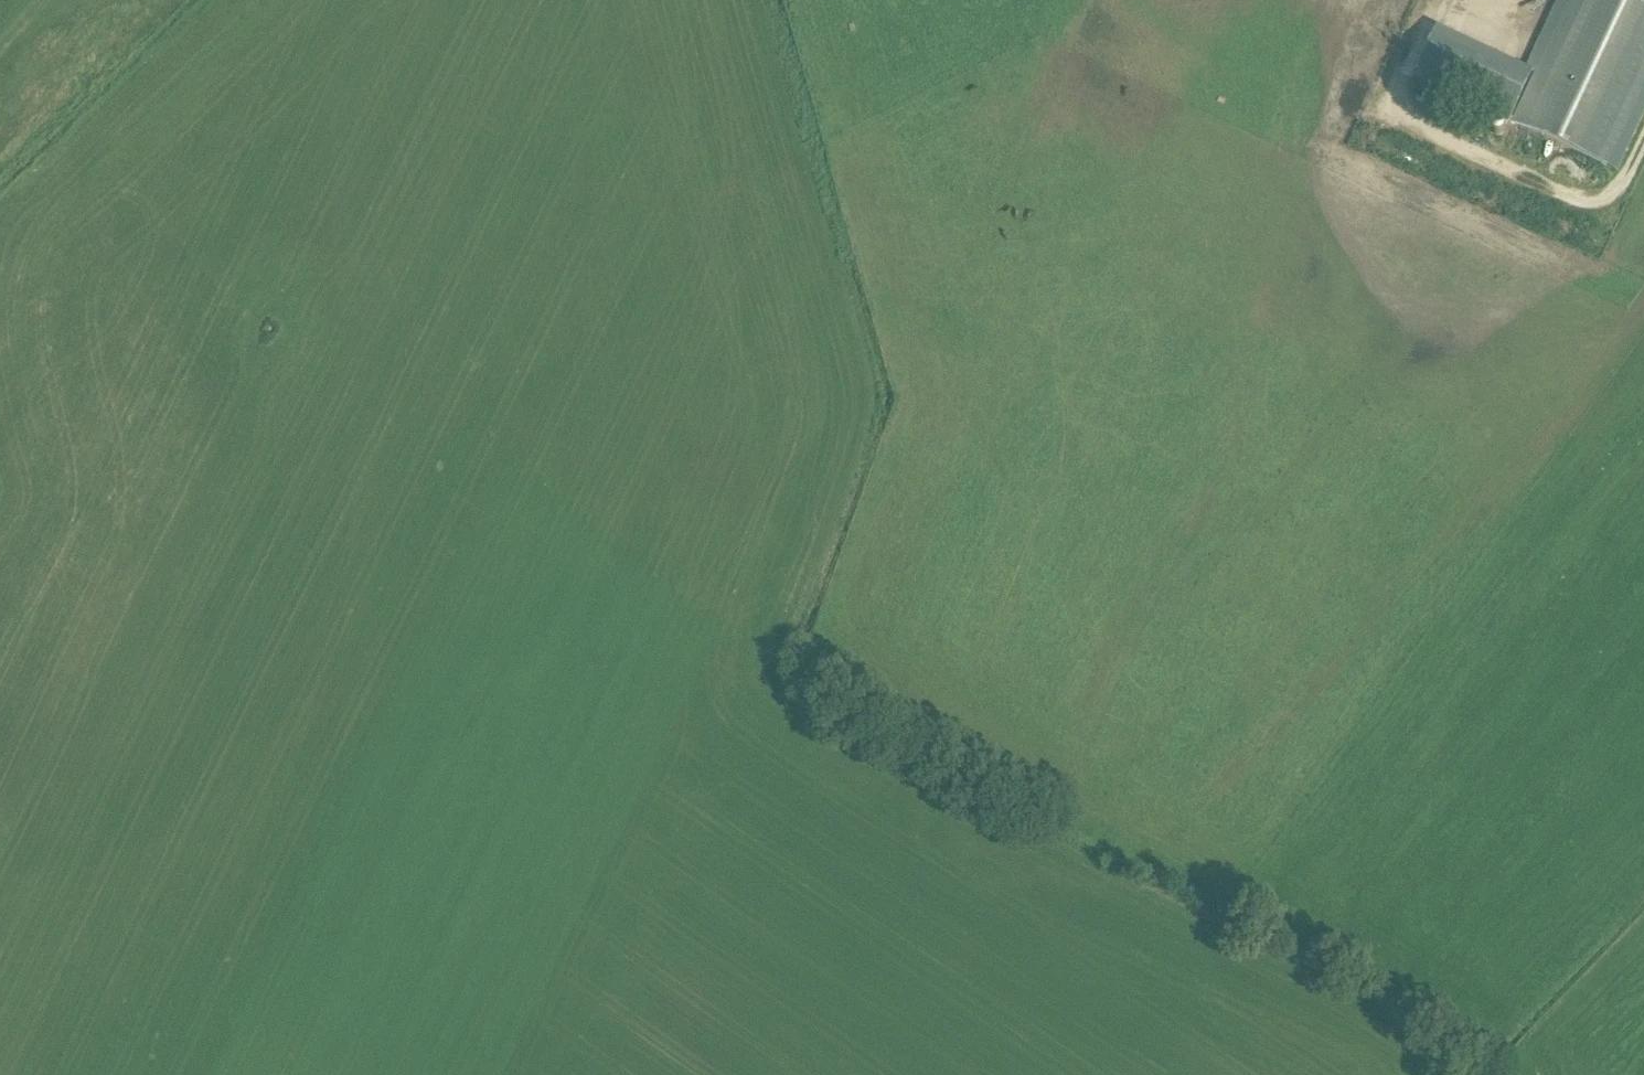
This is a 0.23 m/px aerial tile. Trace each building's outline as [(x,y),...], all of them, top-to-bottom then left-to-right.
[(1510,120),(1515,122),(1514,124),(1602,165),(1616,172),(1643,112),(1643,0),(1557,0),(1526,66),(1533,70),(1510,120)]
